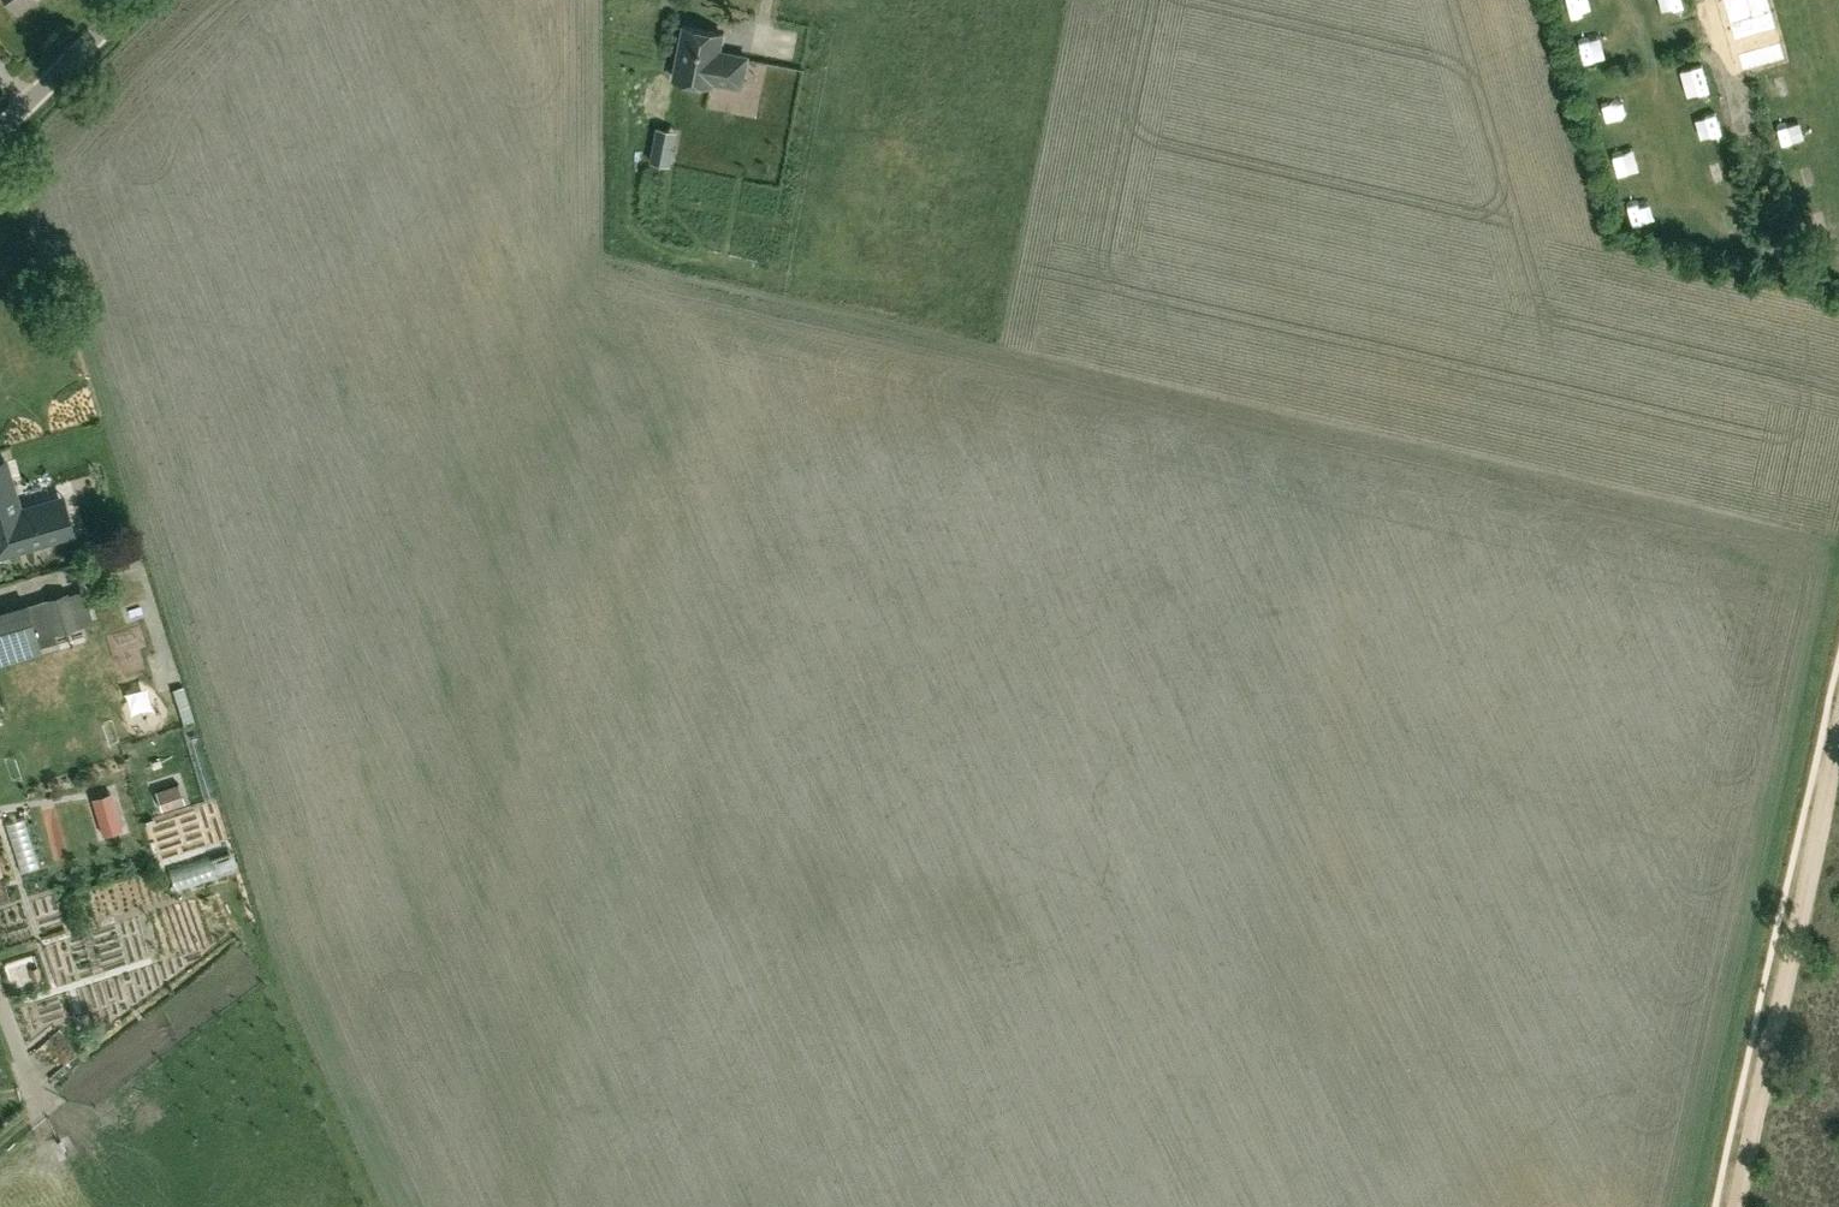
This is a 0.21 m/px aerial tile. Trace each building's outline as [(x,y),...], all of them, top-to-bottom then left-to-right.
[(32,0),(9,0),(18,11),(32,0)] [(1771,0),(1718,0),(1739,80),(1788,67),(1771,0)] [(1692,5),(1680,9),(1686,29),(1698,26),(1692,5)] [(743,88),(750,54),(722,49),(726,30),(683,23),(673,78),(715,86),(715,83),(743,88)] [(655,139),(647,187),(712,198),(720,150),(655,139)] [(64,535),(53,498),(20,508),(17,496),(12,482),(2,485),(0,480),(0,554),(64,535)] [(46,600),(45,598),(26,603),(30,615),(12,620),(16,634),(0,639),(0,661),(42,649),(40,645),(58,640),(55,633),(78,626),(68,593),(46,600)] [(162,809),(186,800),(178,781),(155,790),(162,809)] [(103,833),(123,827),(112,790),(92,796),(103,833)] [(14,824),(29,874),(44,870),(29,820),(14,824)] [(0,888),(0,906),(21,902),(17,885),(0,888)]
